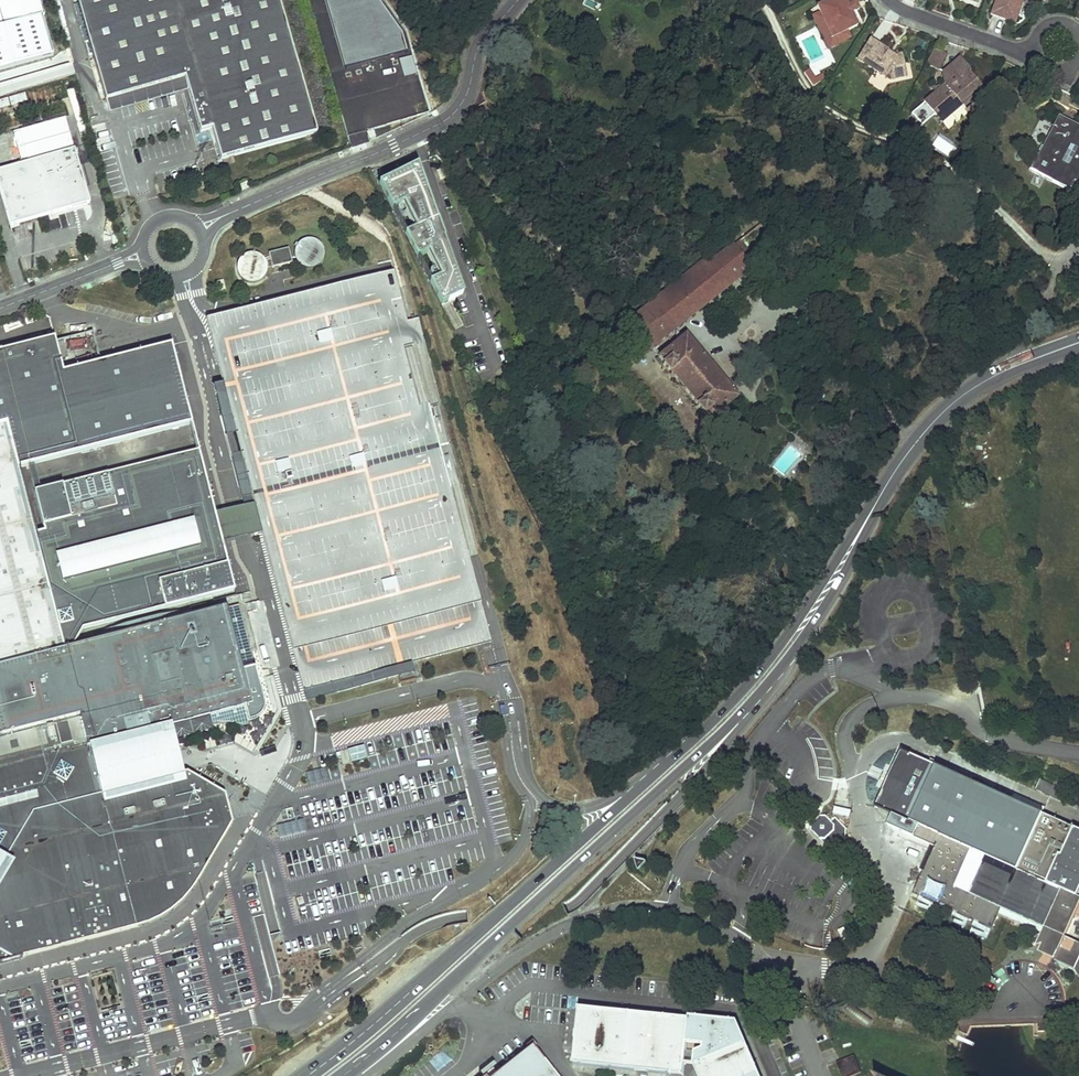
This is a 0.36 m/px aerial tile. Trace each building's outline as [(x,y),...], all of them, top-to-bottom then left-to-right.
[(41,15),(47,13),(43,0),(0,0),(0,28),(41,15)] [(108,100),(187,77),(191,90),(203,131),(214,128),(223,159),(319,131),(281,0),(79,0),(108,100)] [(379,0),(325,0),(344,68),(408,50),(402,32),(379,0)] [(852,37),(848,28),(857,24),(851,10),(859,7),(856,0),(816,0),(815,0),(819,9),(811,13),(826,48),(852,37)] [(992,16),(1016,24),(1024,0),(997,0),(992,16)] [(0,28),(0,90),(57,74),(41,15),(0,28)] [(890,54),(891,52),(874,41),(861,62),(894,82),(904,79),(901,66),(906,65),(904,56),(897,57),(890,54)] [(950,57),(937,50),(928,67),(941,73),(950,57)] [(972,70),(964,60),(946,76),(972,70)] [(906,65),(901,66),(904,79),(909,78),(906,65)] [(965,107),(963,106),(975,96),(977,98),(986,90),(973,75),(972,70),(946,76),(948,88),(927,106),(938,118),(952,119),(965,107)] [(187,77),(108,100),(111,113),(191,90),(187,77)] [(981,101),(969,112),(977,121),(985,106),(981,101)] [(1058,119),(1043,147),(1039,145),(1027,169),(1068,191),(1078,171),(1078,132),(1076,131),(1077,129),(1058,119)] [(0,171),(0,194),(10,227),(89,203),(73,149),(0,171)] [(415,165),(378,185),(392,212),(403,206),(415,231),(404,237),(416,261),(427,255),(439,280),(429,286),(439,306),(446,303),(462,294),(444,243),(441,243),(433,226),(438,224),(415,165)] [(441,168),(436,170),(439,180),(445,178),(441,168)] [(760,222),(733,244),(737,250),(764,228),(760,222)] [(444,242),(438,224),(433,226),(441,243),(444,243),(444,242)] [(303,267),(327,254),(315,233),(292,246),(303,267)] [(110,236),(113,244),(118,243),(116,234),(110,236)] [(710,255),(631,320),(636,326),(634,328),(644,340),(646,339),(653,347),(751,267),(737,250),(733,244),(713,260),(710,255)] [(241,283),(270,274),(262,248),(233,257),(241,283)] [(289,249),(269,254),(272,267),(292,263),(289,249)] [(300,696),(304,711),(494,659),(503,657),(409,333),(403,312),(396,313),(387,316),(375,271),(198,318),(300,696)] [(222,279),(217,281),(219,291),(225,290),(222,279)] [(96,346),(105,343),(102,333),(93,335),(96,346)] [(688,333),(660,355),(665,361),(663,363),(671,372),(673,371),(700,403),(697,405),(705,414),(706,412),(711,418),(739,396),(688,333)] [(24,965),(54,957),(59,956),(66,954),(153,930),(174,919),(184,911),(197,896),(227,844),(237,828),(229,800),(210,788),(191,777),(188,778),(182,754),(170,757),(167,742),(164,733),(174,730),(190,726),(214,719),(246,711),(252,728),(259,725),(264,721),(267,714),(267,707),(258,673),(245,676),(229,612),(188,622),(148,633),(74,652),(83,633),(92,631),(104,628),(132,621),(160,614),(188,608),(237,595),(229,565),(224,546),(220,530),(217,519),(200,457),(150,470),(131,475),(117,479),(39,500),(48,537),(39,540),(22,474),(192,428),(171,350),(101,369),(93,339),(55,348),(54,344),(0,359),(0,972),(24,965)] [(351,760),(366,756),(362,744),(347,748),(351,760)] [(1018,870),(1043,814),(902,751),(877,807),(941,836),(1018,870)] [(1041,780),(1037,788),(1051,794),(1054,786),(1041,780)] [(1051,794),(1076,805),(1078,798),(1078,797),(1054,786),(1051,794)] [(1018,870),(1078,897),(1078,830),(1043,814),(1018,870)] [(845,843),(847,819),(816,818),(815,841),(845,843)] [(941,836),(935,850),(951,856),(941,879),(925,872),(915,894),(992,929),(998,914),(1044,934),(1037,937),(1033,945),(1038,948),(1044,945),(1059,952),(1056,960),(1076,969),(1077,972),(1078,975),(1078,897),(1018,870),(941,836)] [(935,850),(925,872),(941,879),(951,856),(935,850)] [(573,1063),(683,1074),(687,1042),(704,1044),(707,1044),(713,1056),(694,1064),(700,1075),(760,1075),(737,1022),(689,1017),(689,1019),(579,1008),(573,1063)] [(707,1044),(704,1044),(703,1048),(696,1052),(694,1064),(713,1056),(707,1044)] [(438,1070),(450,1059),(442,1050),(430,1061),(438,1070)] [(541,1058),(521,1054),(497,1074),(494,1075),(556,1075),(541,1058)] [(837,1062),(843,1075),(851,1075),(862,1072),(854,1055),(837,1062)]
